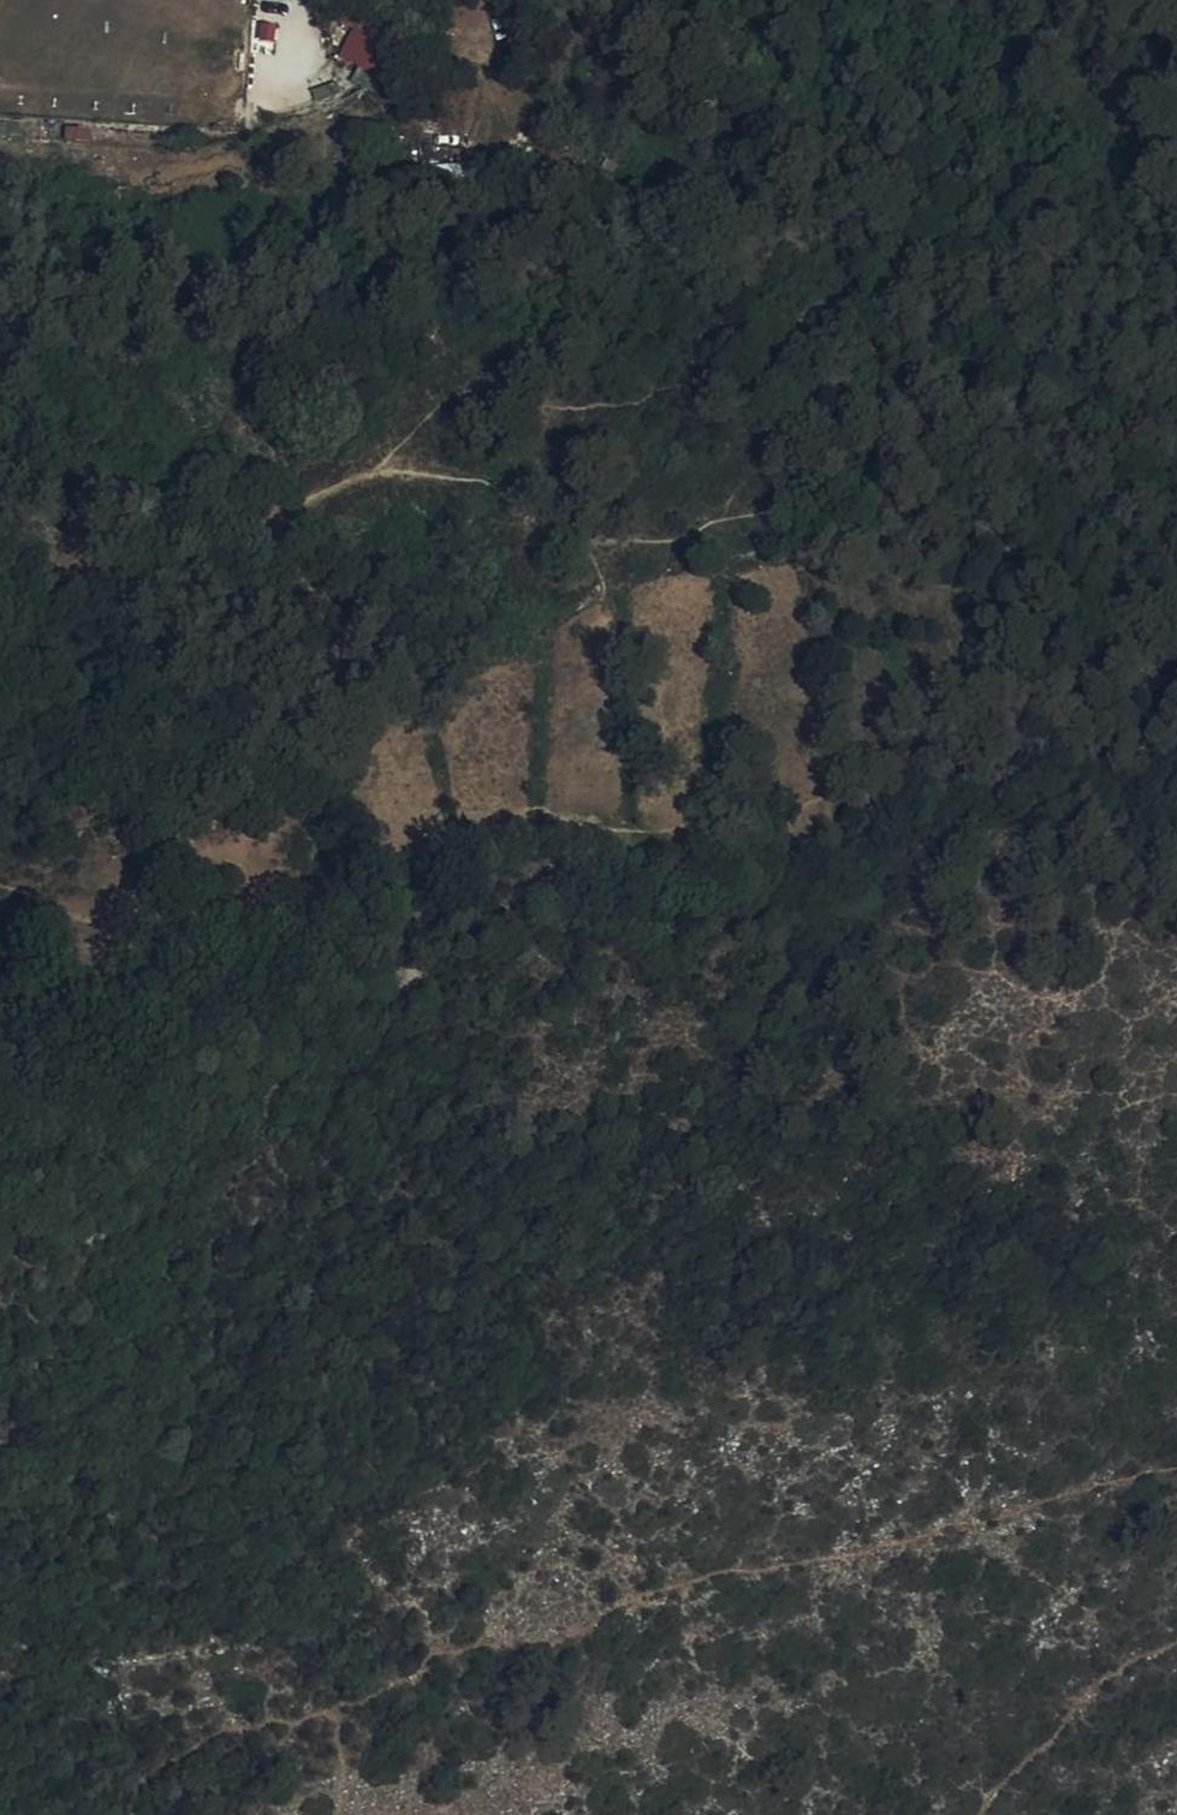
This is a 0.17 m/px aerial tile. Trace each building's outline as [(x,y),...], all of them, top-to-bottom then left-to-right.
[(348,28),(343,65),(384,70),(390,34),(348,28)]
